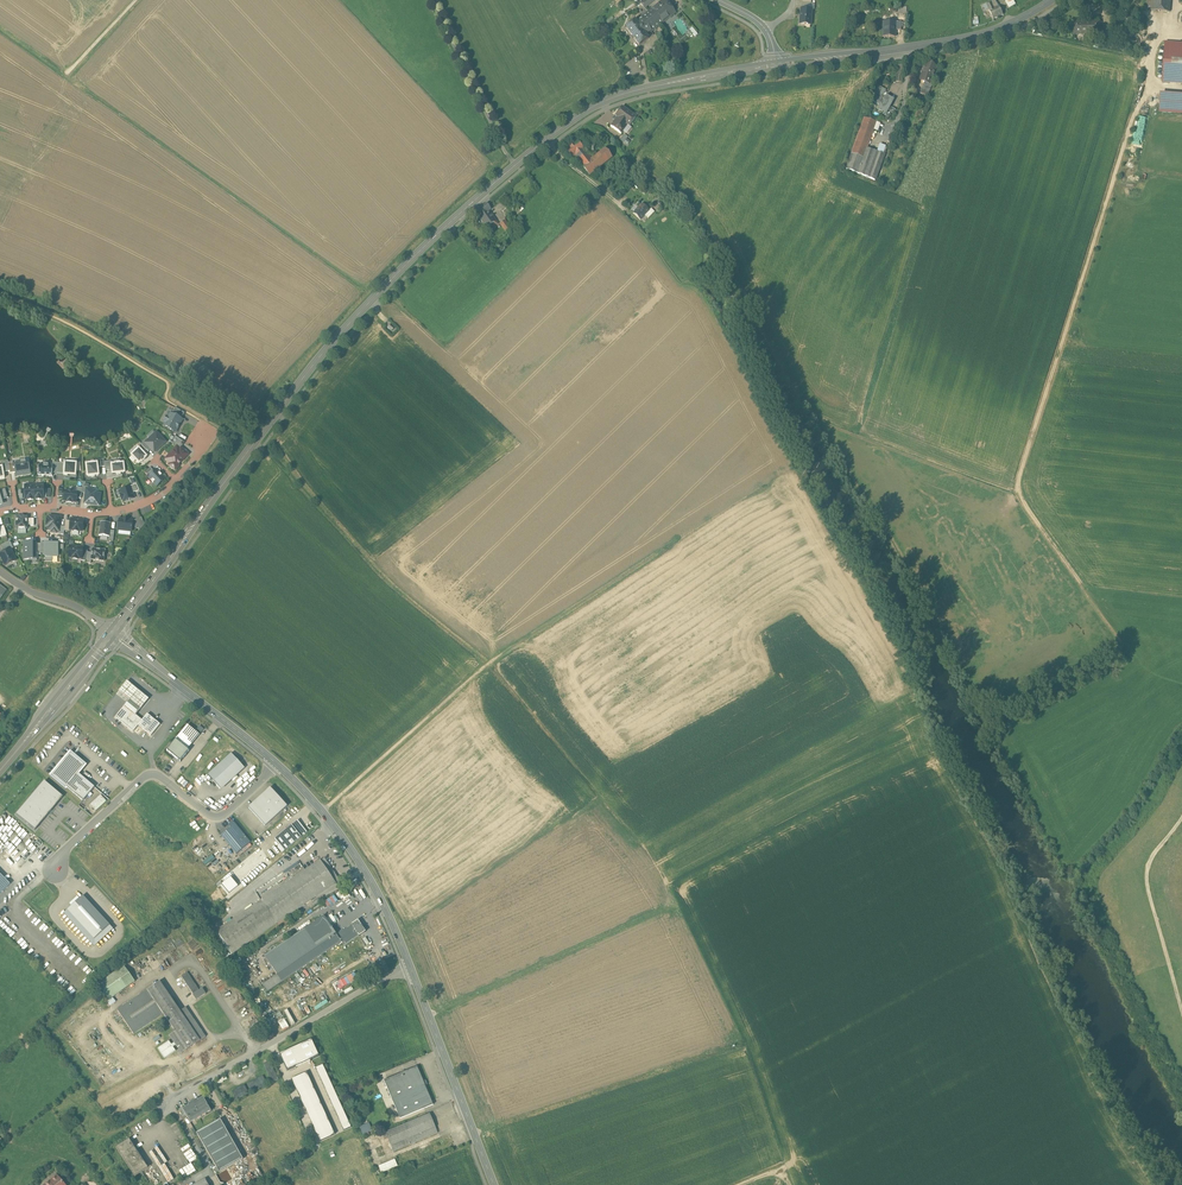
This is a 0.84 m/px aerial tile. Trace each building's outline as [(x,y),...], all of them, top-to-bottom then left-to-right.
[(648,13),(636,23),(646,36),(663,22),(674,13),(665,0),(664,0),(648,13)] [(640,2),(644,8),(654,0),(643,0),(640,2)] [(1152,11),(1170,12),(1171,0),(1153,0),(1152,11)] [(997,7),(995,8),(992,1),(987,3),(994,17),(1001,14),(998,6),(997,7)] [(812,9),(801,8),(801,9),(800,17),(799,24),(811,25),(812,9)] [(636,23),(635,21),(626,28),(639,46),(648,39),(646,36),(636,23)] [(895,23),(884,22),(883,36),(895,37),(895,30),(895,23)] [(1097,22),(1092,22),(1074,22),(1074,34),(1092,34),(1092,35),(1093,36),(1098,37),(1098,36),(1098,35),(1099,35),(1100,35),(1100,36),(1100,24),(1099,23),(1099,22),(1097,22)] [(690,38),(696,33),(692,27),(685,32),(690,38)] [(1160,83),(1181,85),(1181,43),(1164,42),(1160,83)] [(936,67),(926,63),(921,78),(925,80),(930,82),(930,81),(936,67)] [(931,87),(923,84),(920,93),(928,96),(931,87)] [(884,90),(877,87),(874,93),(882,97),(883,95),(882,95),(884,90)] [(1161,92),(1160,110),(1181,112),(1181,93),(1161,92)] [(893,101),(883,95),(882,97),(874,93),(871,99),(879,104),(879,103),(881,104),(880,106),(881,107),(879,110),(889,115),(893,108),(889,107),(893,101)] [(636,117),(622,107),(615,116),(617,117),(611,126),(621,134),(627,125),(629,126),(636,117)] [(896,110),(893,108),(889,115),(887,120),(890,122),(896,110)] [(865,118),(846,169),(875,181),(884,155),(878,153),(866,149),(873,129),(876,123),(876,122),(865,118)] [(577,141),(565,150),(572,159),(584,150),(577,141)] [(887,148),(880,146),(878,153),(884,155),(887,148)] [(582,166),(582,167),(589,176),(612,157),(605,148),(591,159),(582,166)] [(591,159),(584,150),(572,159),(578,166),(581,164),(582,166),(591,159)] [(499,225),(489,211),(491,209),(487,204),(473,214),(477,219),(478,218),(489,233),(499,225)] [(642,204),(633,213),(641,219),(649,211),(642,204)] [(520,205),(514,210),(517,213),(518,213),(523,209),(520,205)] [(511,227),(505,219),(500,223),(505,231),(511,227)] [(175,408),(172,414),(176,417),(176,416),(181,419),(185,413),(175,408)] [(175,432),(182,420),(181,419),(176,416),(176,417),(172,414),(171,414),(169,417),(167,417),(164,422),(166,422),(164,425),(170,429),(175,432)] [(154,454),(167,443),(156,431),(144,442),(154,454)] [(176,436),(171,442),(177,447),(180,449),(185,442),(176,436)] [(146,450),(139,443),(136,446),(138,448),(143,453),(146,450)] [(181,461),(188,454),(183,450),(182,451),(180,449),(177,447),(172,453),(171,453),(166,459),(170,463),(169,465),(175,470),(179,466),(178,465),(179,464),(179,465),(182,462),(181,461)] [(143,453),(138,448),(131,456),(139,464),(141,462),(142,462),(144,460),(144,459),(147,457),(143,453)] [(1,461),(2,466),(3,472),(10,471),(8,463),(8,460),(1,461)] [(21,462),(13,464),(14,469),(15,468),(16,472),(16,475),(23,473),(23,475),(30,473),(29,468),(27,468),(27,466),(26,460),(20,461),(21,462)] [(77,462),(65,462),(65,460),(61,460),(61,463),(64,463),(64,474),(64,475),(70,475),(70,477),(77,477),(77,470),(76,470),(77,462)] [(105,470),(105,462),(97,463),(98,471),(105,470)] [(120,463),(119,462),(115,463),(111,464),(112,469),(112,474),(117,473),(117,474),(121,474),(120,473),(125,472),(124,462),(120,463)] [(97,463),(85,464),(86,477),(98,476),(98,471),(97,463)] [(44,465),(39,464),(38,475),(52,476),(52,473),(53,465),(48,465),(48,464),(44,464),(44,465)] [(159,473),(156,470),(154,471),(149,476),(152,480),(151,480),(154,483),(154,482),(157,486),(165,479),(161,476),(162,475),(160,472),(159,473)] [(44,490),(43,486),(39,486),(39,484),(34,485),(35,499),(36,499),(36,500),(41,499),(44,499),(44,497),(44,490)] [(29,486),(25,486),(25,490),(25,498),(25,499),(28,499),(28,500),(33,500),(33,499),(35,499),(34,485),(29,485),(29,486)] [(120,488),(124,502),(136,498),(132,485),(120,488)] [(1,500),(8,497),(6,488),(0,490),(0,496),(1,500)] [(88,488),(86,488),(85,493),(84,503),(99,505),(101,493),(96,492),(96,489),(88,488)] [(75,498),(76,491),(65,489),(63,500),(75,502),(75,498)] [(62,517),(47,515),(45,529),(60,531),(60,529),(61,520),(62,517)] [(17,516),(17,529),(28,529),(28,516),(17,516)] [(137,526),(140,529),(145,525),(142,517),(132,521),(132,526),(137,526)] [(132,521),(119,518),(118,530),(131,531),(132,526),(132,521)] [(83,520),(71,519),(71,521),(70,530),(70,532),(82,534),(83,520)] [(110,523),(110,520),(98,520),(97,532),(109,533),(109,529),(110,523)] [(32,540),(21,540),(21,556),(33,556),(32,540)] [(60,544),(48,544),(48,546),(48,554),(48,556),(60,557),(60,544)] [(41,546),(34,546),(33,554),(41,554),(41,546)] [(81,547),(69,546),(68,558),(80,559),(80,555),(81,548),(81,547)] [(11,548),(0,553),(0,554),(5,566),(17,561),(11,548)] [(93,556),(93,559),(103,559),(104,549),(93,548),(93,550),(93,556)] [(130,687),(124,682),(116,692),(122,697),(128,701),(124,706),(135,714),(147,699),(130,687)] [(135,714),(124,706),(115,717),(133,732),(138,725),(142,720),(135,714)] [(153,719),(147,714),(142,720),(138,725),(151,736),(160,725),(153,719)] [(176,736),(186,744),(198,729),(188,721),(176,736)] [(176,736),(167,748),(180,758),(190,746),(186,744),(176,736)] [(70,753),(51,775),(56,779),(56,780),(66,788),(67,787),(78,773),(85,765),(70,753)] [(231,754),(208,775),(221,788),(243,767),(231,754)] [(94,787),(78,773),(67,787),(83,801),(94,787)] [(63,797),(44,781),(17,814),(35,830),(63,797)] [(287,806),(270,788),(248,808),(265,826),(287,806)] [(90,804),(96,810),(108,799),(102,792),(90,804)] [(307,832),(297,820),(292,825),(301,837),(307,832)] [(250,843),(235,824),(221,836),(223,838),(236,854),(250,843)] [(292,825),(275,839),(284,851),(301,837),(292,825)] [(298,875),(267,897),(266,895),(264,896),(265,898),(261,901),(276,923),(336,883),(320,861),(305,871),(298,875)] [(0,874),(0,894),(10,884),(0,874)] [(327,907),(340,900),(336,894),(324,901),(327,907)] [(110,925),(83,896),(66,911),(94,941),(110,925)] [(261,901),(217,931),(232,953),(276,923),(261,901)] [(341,942),(324,916),(264,956),(277,975),(282,982),(341,942)] [(366,932),(358,920),(352,924),(358,935),(359,936),(366,932)] [(6,921),(1,925),(6,930),(11,925),(6,921)] [(352,926),(339,935),(345,944),(358,935),(352,926)] [(314,972),(319,969),(316,964),(311,966),(314,972)] [(135,981),(124,966),(115,972),(127,987),(135,981)] [(115,972),(96,986),(107,1001),(127,987),(115,972)] [(199,990),(187,972),(181,976),(193,994),(199,990)] [(338,981),(342,988),(357,980),(353,973),(338,981)] [(282,982),(277,975),(262,985),(267,992),(282,982)] [(59,982),(64,986),(69,981),(65,977),(59,982)] [(180,1011),(160,982),(147,990),(164,1014),(175,1031),(169,1035),(174,1043),(176,1045),(181,1053),(206,1037),(186,1007),(180,1011)] [(193,994),(193,995),(196,1000),(206,993),(202,988),(199,990),(193,994)] [(147,990),(117,1010),(133,1034),(164,1014),(147,990)] [(325,997),(312,1002),(315,1009),(328,1003),(325,997)] [(312,1040),(280,1054),(287,1071),(319,1056),(312,1040)] [(169,1041),(158,1048),(165,1058),(176,1051),(173,1047),(176,1045),(174,1043),(171,1045),(169,1041)] [(271,1082),(277,1080),(271,1061),(265,1063),(271,1082)] [(351,1127),(323,1065),(315,1068),(343,1131),(351,1127)] [(417,1066),(384,1080),(400,1118),(433,1105),(417,1066)] [(335,1134),(307,1072),(291,1079),(320,1141),(335,1134)] [(262,1075),(247,1083),(250,1089),(265,1081),(262,1075)] [(244,1084),(231,1091),(235,1097),(247,1090),(244,1084)] [(203,1097),(198,1100),(197,1099),(188,1104),(189,1105),(183,1109),(186,1115),(190,1123),(211,1111),(203,1097)] [(430,1114),(386,1132),(387,1137),(393,1151),(438,1133),(430,1114)] [(243,1159),(220,1120),(197,1133),(219,1173),(243,1159)] [(370,1126),(361,1130),(362,1134),(372,1130),(370,1126)] [(148,1168),(129,1139),(116,1147),(135,1176),(148,1168)] [(431,1144),(421,1149),(424,1156),(434,1151),(431,1144)] [(378,1156),(385,1155),(383,1146),(376,1147),(378,1156)] [(173,1179),(165,1163),(166,1162),(158,1147),(151,1151),(166,1183),(173,1179)] [(287,1159),(281,1163),(287,1173),(292,1170),(287,1159)] [(381,1172),(398,1166),(395,1159),(378,1165),(381,1172)] [(59,1181),(60,1179),(58,1176),(49,1183),(48,1182),(45,1184),(46,1184),(63,1184),(62,1184),(63,1184),(62,1183),(62,1184),(61,1183),(59,1181)]
